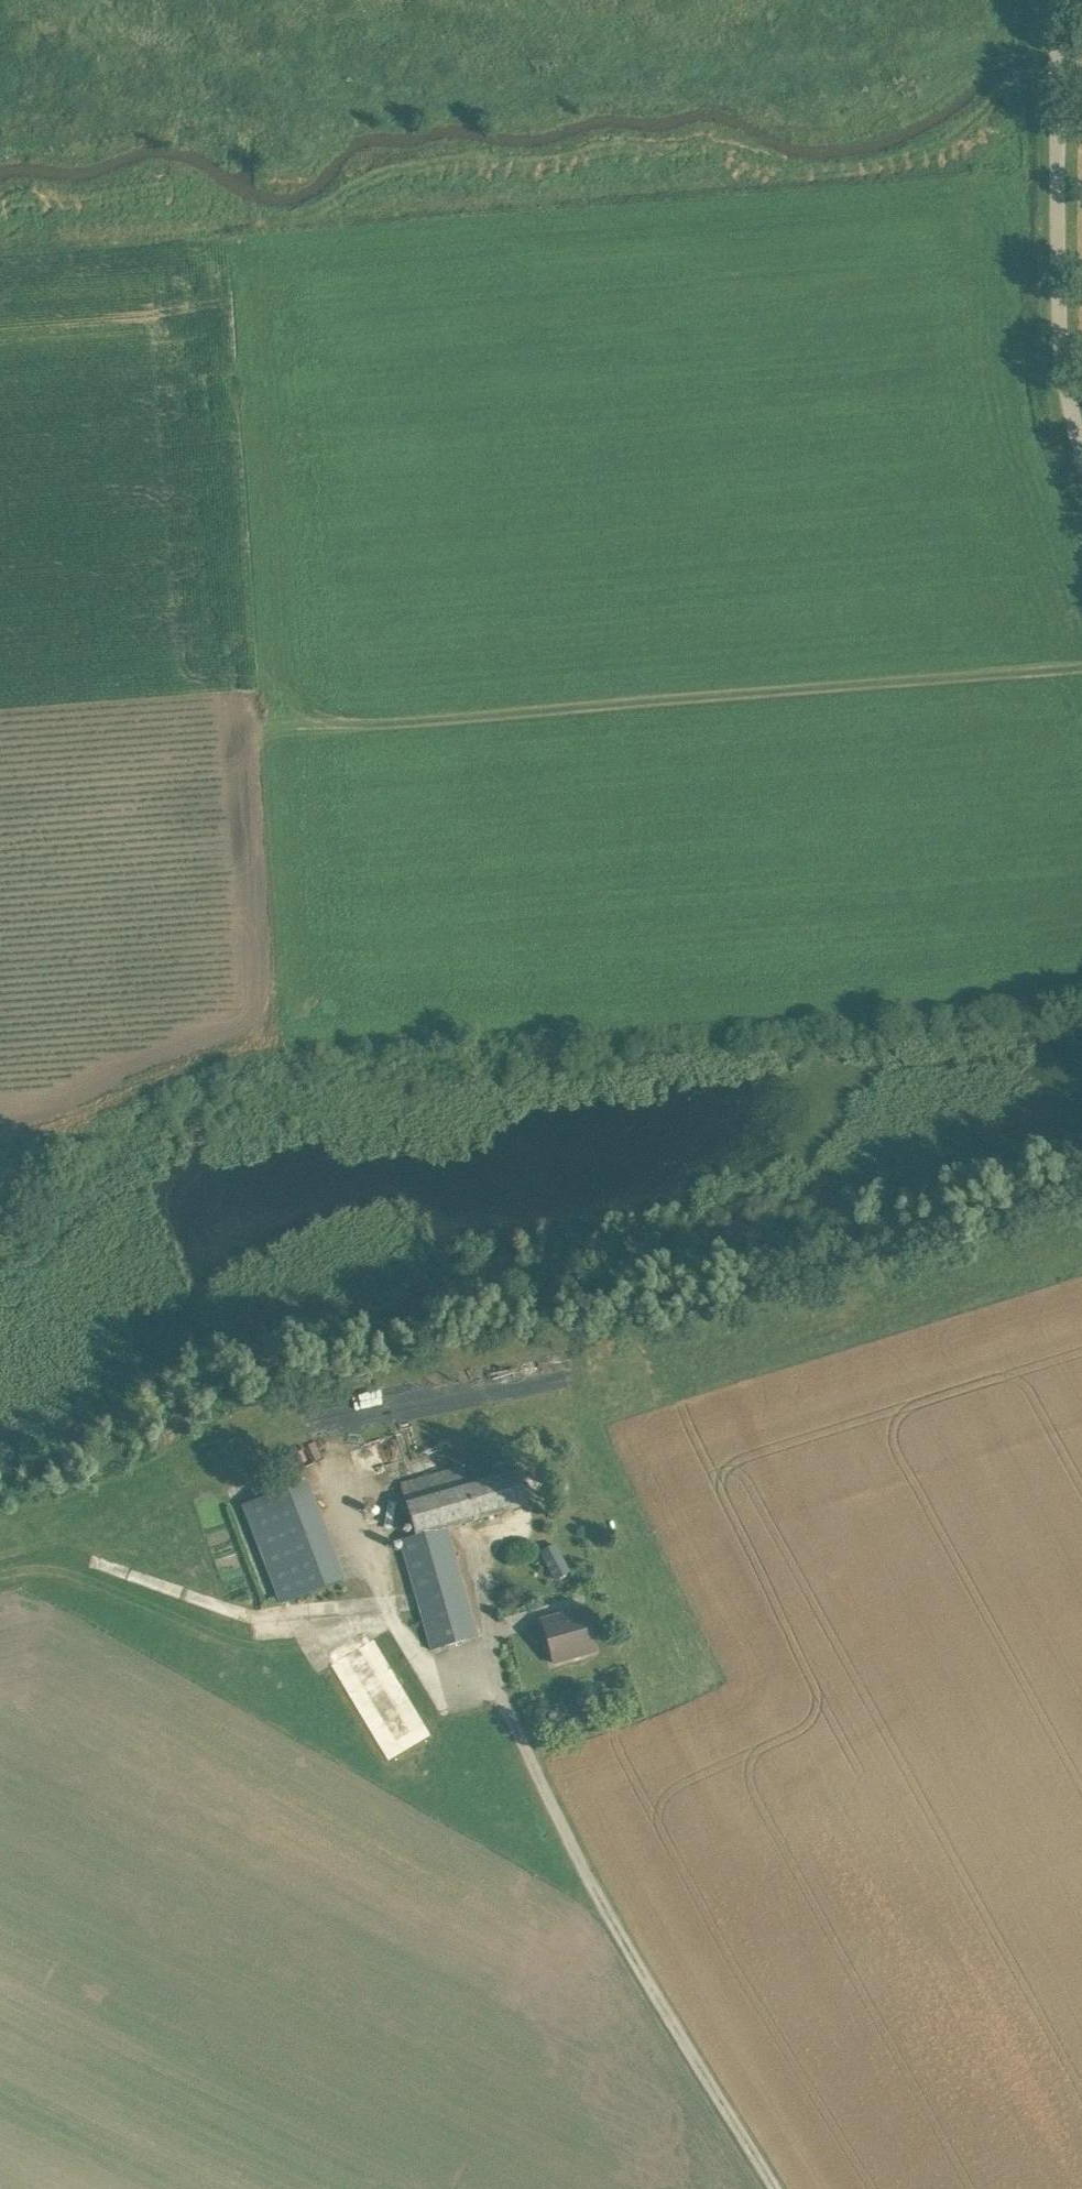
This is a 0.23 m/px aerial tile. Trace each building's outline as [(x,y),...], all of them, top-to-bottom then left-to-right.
[(400,1483),(415,1533),(416,1536),(448,1527),(527,1505),(516,1467),(468,1481),(463,1465),(400,1483)] [(313,1479),(244,1501),(278,1603),(346,1580),(313,1479)] [(415,1533),(400,1537),(432,1650),(478,1637),(475,1626),(448,1527),(416,1536),(415,1533)] [(553,1580),(570,1572),(555,1543),(538,1551),(553,1580)] [(541,1620),(553,1663),(596,1651),(584,1608),(541,1620)]
